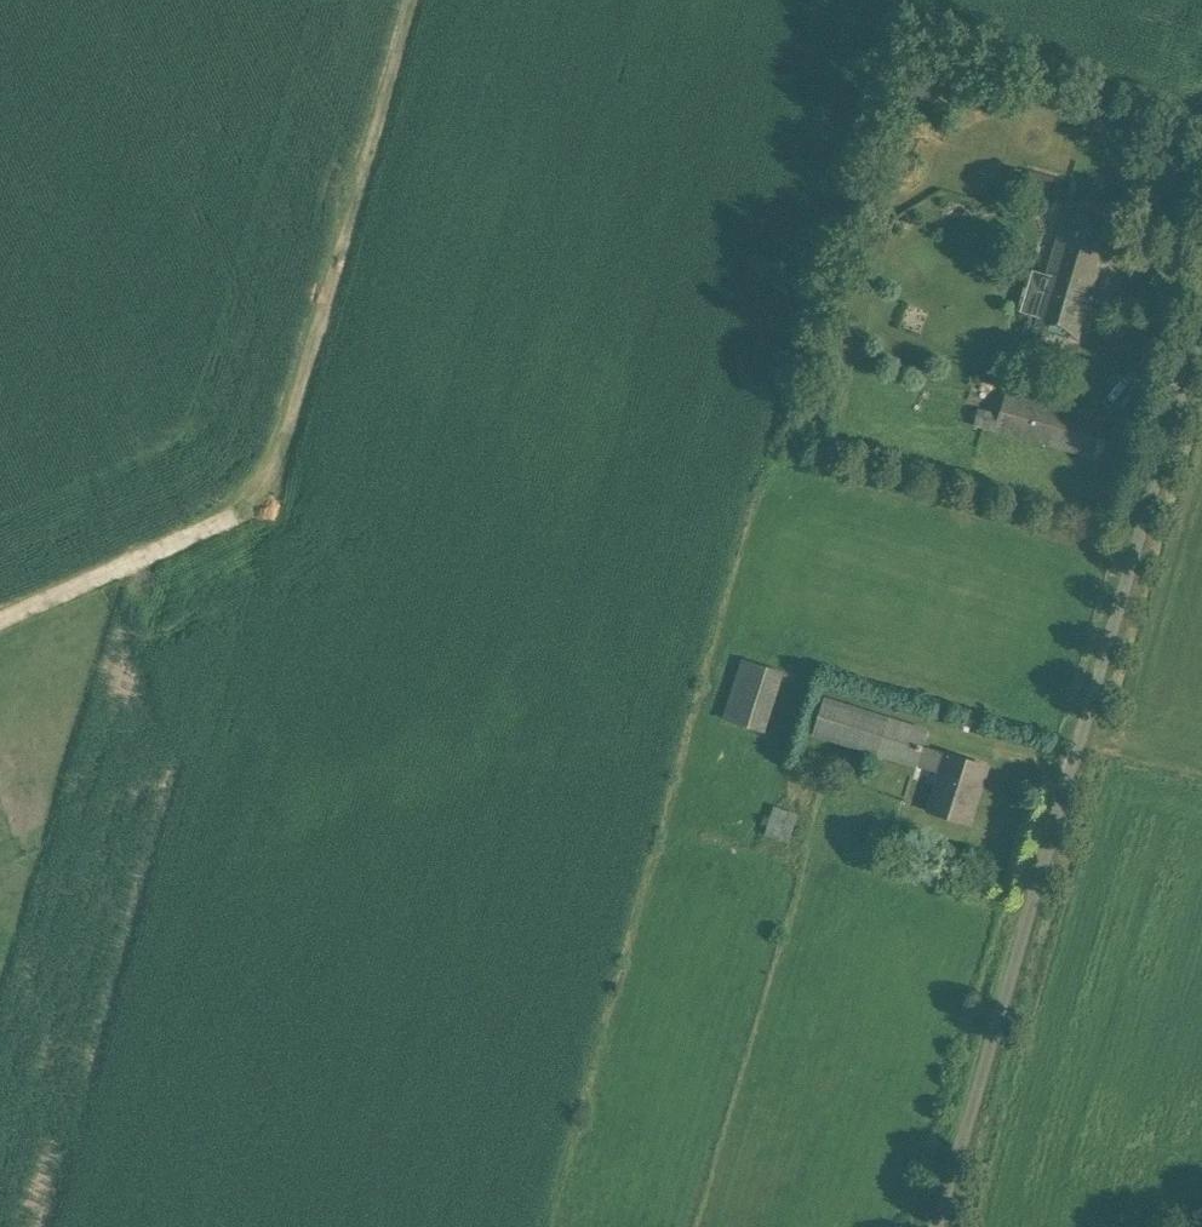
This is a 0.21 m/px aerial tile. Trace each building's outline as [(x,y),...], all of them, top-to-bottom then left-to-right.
[(1101,219),(1078,212),(1066,211),(1048,274),(1051,275),(1036,326),(1079,338),(1090,301),(1085,299),(1089,286),(1094,287),(1112,224),(1101,220),(1101,219)] [(980,409),(976,425),(997,431),(1114,462),(1124,425),(1023,397),(1026,387),(1010,382),(1001,414),(980,409)] [(725,719),(766,731),(783,670),(742,658),(725,719)] [(929,729),(826,697),(815,734),(917,766),(917,765),(924,745),(929,729)] [(989,765),(924,745),(917,765),(941,773),(929,811),(971,824),(989,765)] [(767,833),(789,841),(799,813),(777,805),(767,833)]
